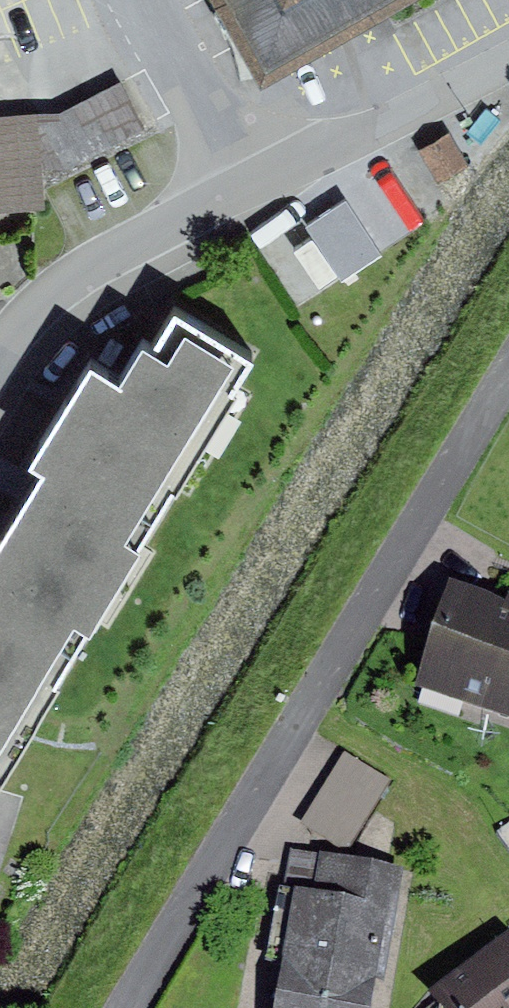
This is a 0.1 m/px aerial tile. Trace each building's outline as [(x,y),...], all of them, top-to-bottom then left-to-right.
[(264,83),(411,0),(217,0),(264,83)] [(61,114),(39,116),(44,190),(151,134),(122,84),(61,114)] [(46,211),(44,190),(39,116),(0,118),(0,214),(46,211)] [(449,135),(419,152),(438,185),(468,167),(449,135)] [(344,194),(305,219),(340,273),(380,248),(344,194)] [(255,333),(174,285),(153,320),(141,314),(119,350),(90,333),(30,436),(40,441),(0,507),(0,752),(255,333)] [(451,580),(415,684),(508,716),(508,591),(506,598),(451,580)] [(345,751),(301,820),(348,850),(392,780),(345,751)] [(288,846),(269,955),(287,959),(278,1007),(371,1007),(376,977),(386,978),(405,867),(288,846)] [(431,985),(448,1007),(508,1007),(508,929),(431,985)]
